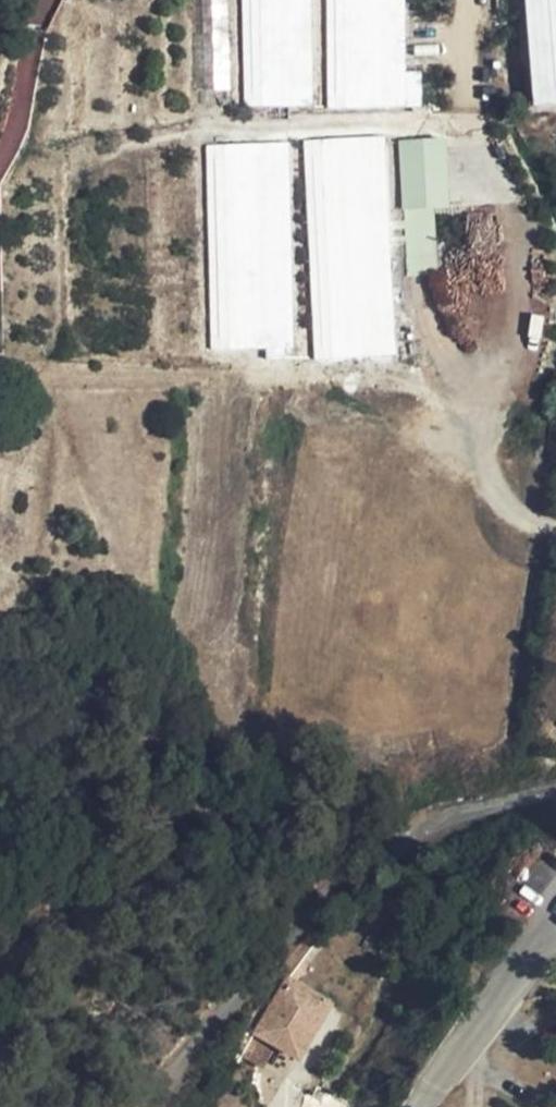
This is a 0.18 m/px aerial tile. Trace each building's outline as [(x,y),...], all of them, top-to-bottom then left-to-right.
[(541,44),(551,104),(555,104),(555,0),(534,0),(541,44)] [(441,256),(437,208),(455,207),(450,135),(400,139),(409,258),(441,256)] [(208,145),(211,286),(228,342),(293,340),(289,144),(208,145)] [(211,286),(212,343),(228,342),(211,286)] [(212,350),(266,349),(284,349),(293,349),(293,340),(228,342),(212,343),(212,350)] [(285,360),(284,349),(266,349),(268,360),(285,360)] [(328,1004),(288,980),(257,1032),(297,1056),(328,1004)] [(264,1064),(273,1044),(254,1035),(245,1056),(264,1064)]
